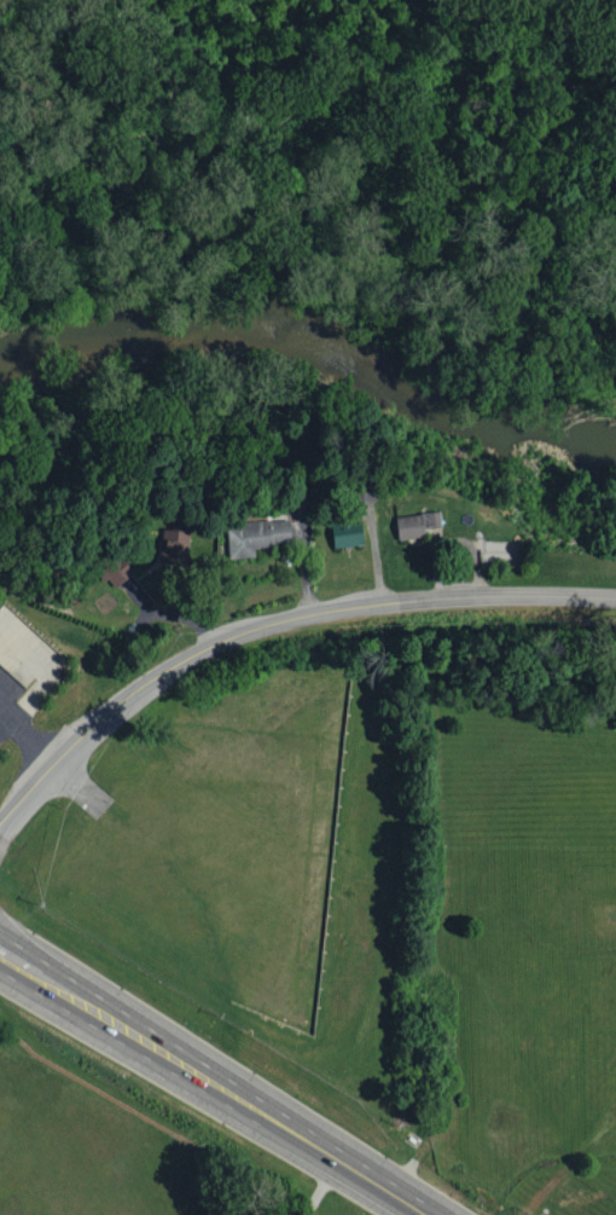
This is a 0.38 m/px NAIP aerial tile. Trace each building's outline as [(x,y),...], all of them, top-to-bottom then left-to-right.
[(442,529),(440,512),(397,517),(399,539),(426,537),(425,530),(442,529)] [(290,521),(226,524),(228,559),(255,557),(255,547),(291,545),(290,521)] [(334,548),(364,546),(362,523),(332,525),(334,548)] [(161,564),(187,564),(186,531),(160,532),(161,564)] [(115,588),(133,571),(118,556),(101,573),(115,588)]
